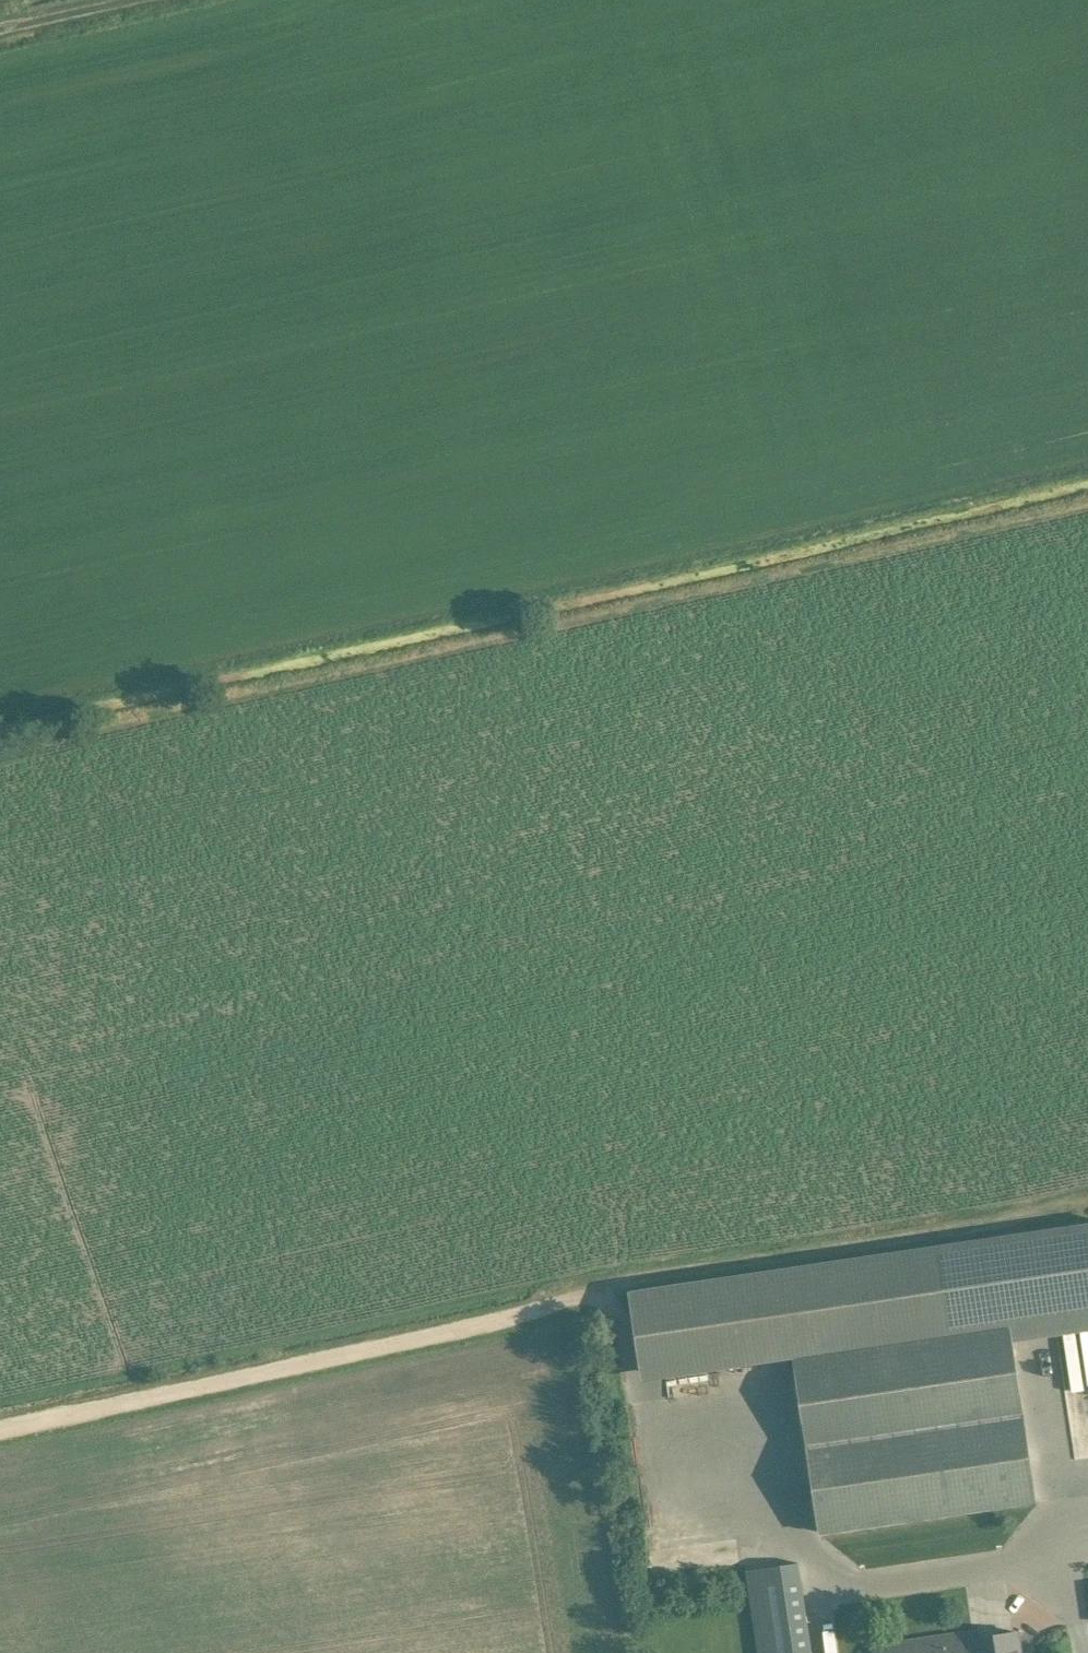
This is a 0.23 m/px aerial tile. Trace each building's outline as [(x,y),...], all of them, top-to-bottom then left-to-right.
[(1014,1342),(1087,1331),(1087,1223),(630,1292),(643,1381),(794,1359),(797,1378),(1014,1342)] [(1039,1504),(1014,1342),(797,1378),(820,1535),(1039,1504)] [(746,1572),(759,1652),(814,1652),(800,1563),(746,1572)] [(973,1636),(973,1633),(873,1649),(874,1652),(1022,1652),(1020,1639),(1019,1631),(974,1637),(973,1636)]
